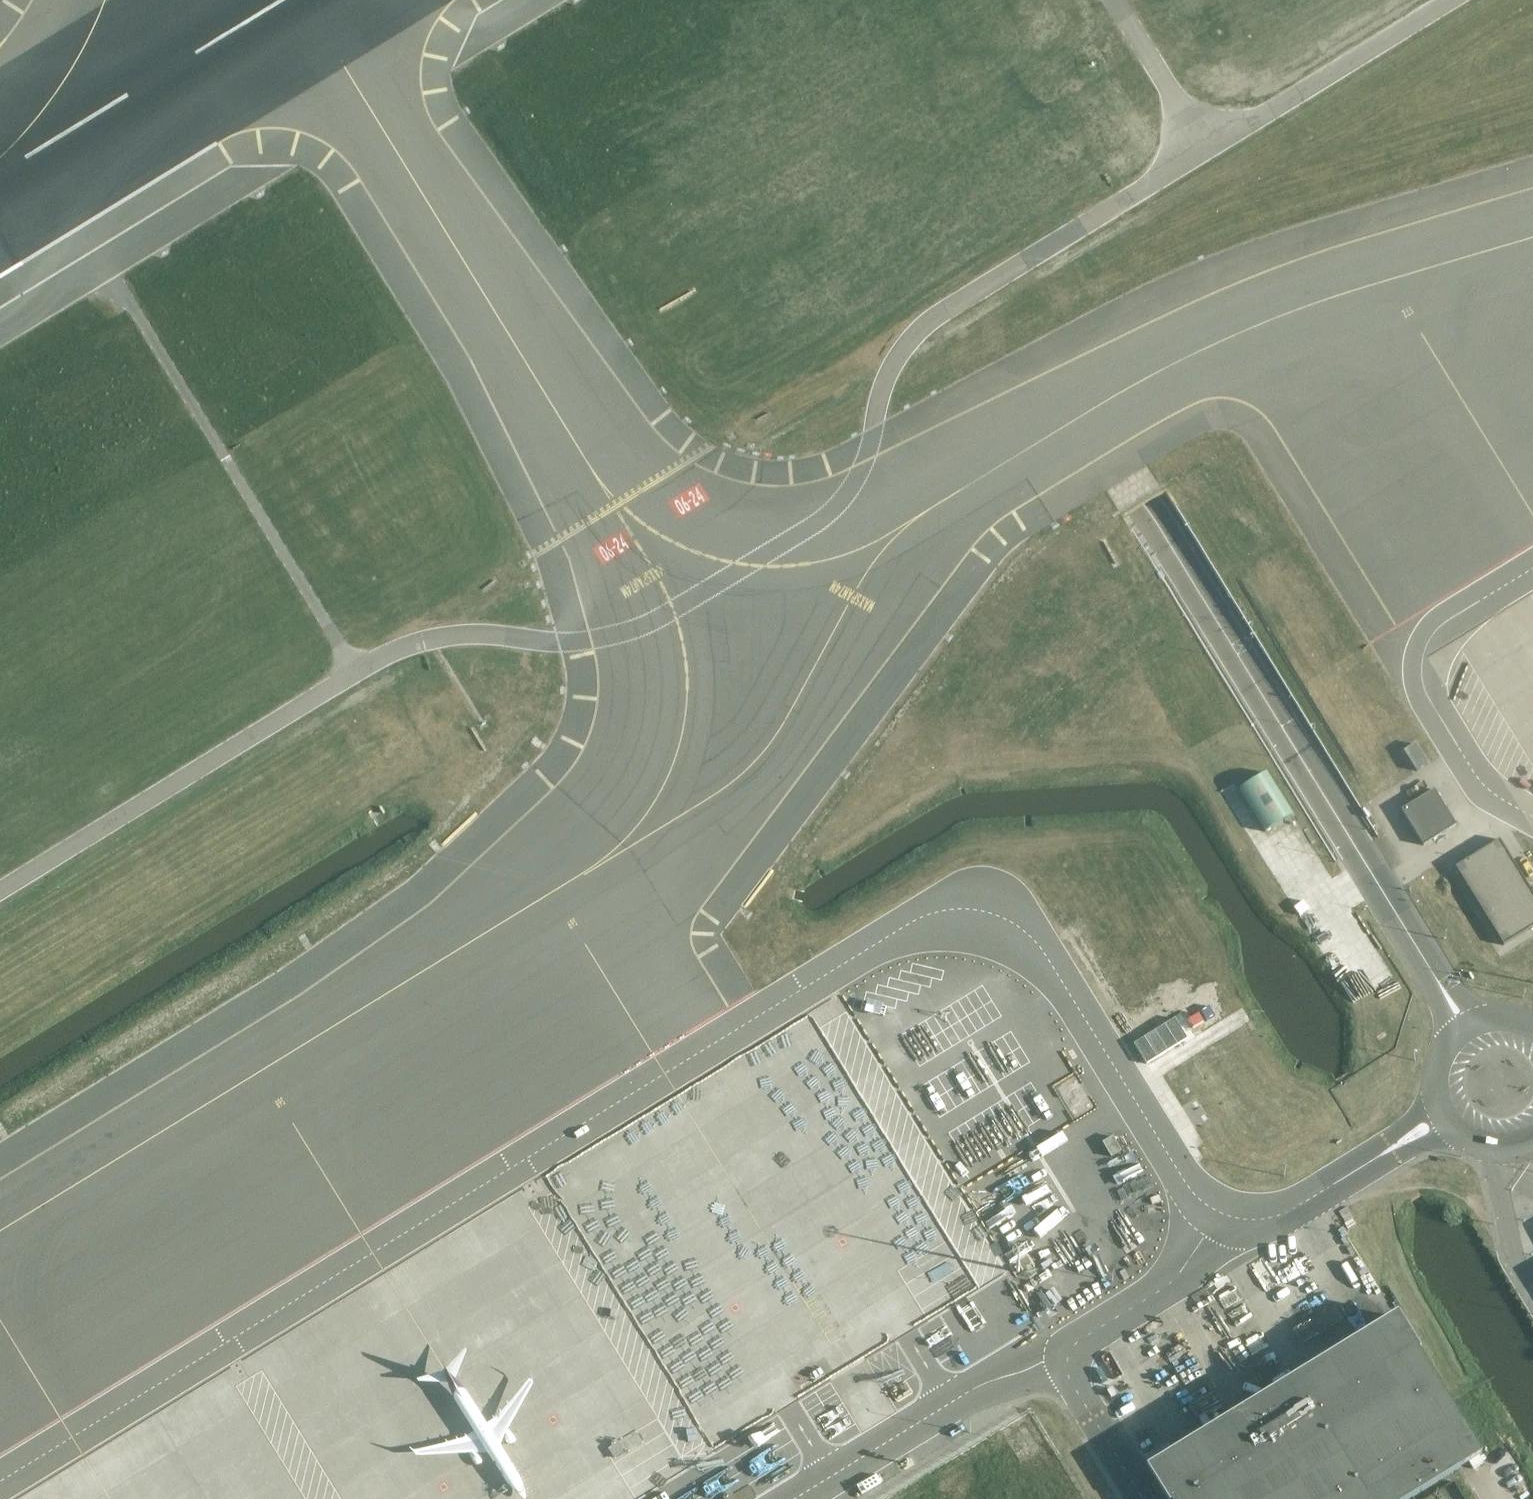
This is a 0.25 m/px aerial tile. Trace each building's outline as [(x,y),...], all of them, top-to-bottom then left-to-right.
[(1414,745),(1403,751),(1416,772),(1427,766),(1414,745)] [(1292,815),(1266,773),(1239,790),(1265,832),(1292,815)] [(1401,810),(1423,845),(1456,825),(1434,789),(1401,810)] [(1455,867),(1504,945),(1532,927),(1532,894),(1499,840),(1455,867)] [(1174,1019),(1134,1044),(1143,1059),(1146,1065),(1187,1041),(1174,1019)] [(1166,1498),(1410,1498),(1482,1455),(1396,1315),(1147,1468),(1166,1498)]
